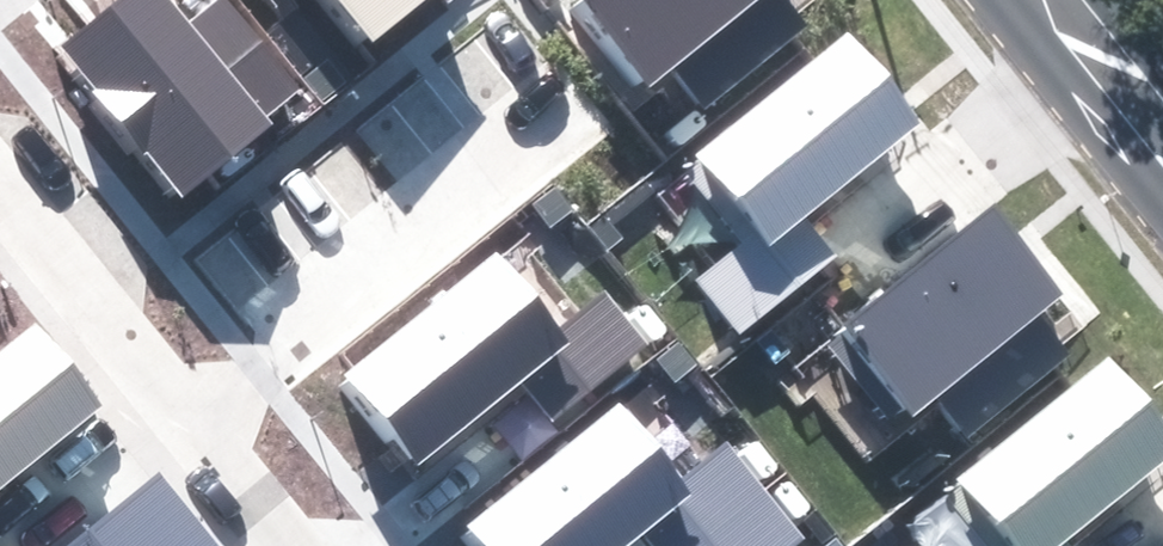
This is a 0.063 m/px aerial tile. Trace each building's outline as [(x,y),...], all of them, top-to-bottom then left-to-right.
[(62,50),(181,196),(309,92),(234,0),(219,0),(189,24),(169,0),(124,0),(62,50)] [(374,44),(428,0),(339,0),(374,44)] [(652,84),(674,66),(709,108),(809,25),(788,0),(582,0),(652,84)] [(918,116),(848,32),(699,155),(762,231),(699,282),(741,331),(834,254),(800,213),(918,116)] [(1064,294),(992,207),(839,333),(911,419),(936,398),(967,436),(1069,352),(1039,315),(1064,294)] [(568,340),(495,253),(345,377),(417,464),(522,377),(568,340)] [(568,340),(522,377),(557,419),(646,345),(612,304),(568,340)] [(35,322),(0,351),(0,488),(103,404),(35,322)] [(1107,356),(959,478),(1015,545),(1072,545),(1066,539),(1162,460),(1162,424),(1107,356)] [(621,405),(470,530),(483,545),(629,545),(643,534),(694,492),(683,479),(621,405)] [(694,492),(643,534),(652,545),(702,545),(767,492),(727,444),(683,479),(694,492)] [(159,472),(69,545),(220,545),(159,472)] [(702,545),(794,545),(804,537),(767,492),(702,545)]
